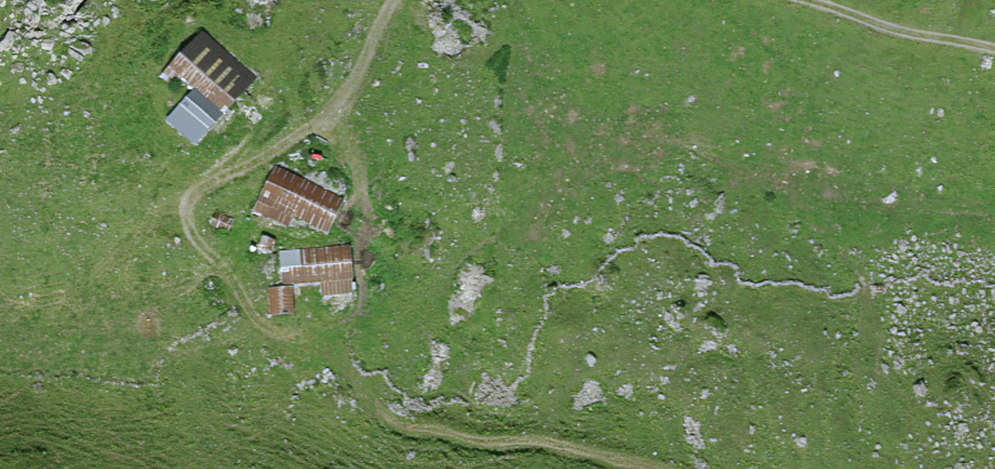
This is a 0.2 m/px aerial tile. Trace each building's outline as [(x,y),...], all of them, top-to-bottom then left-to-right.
[(248,78),(201,36),(173,66),(220,109),(248,78)] [(192,94),(172,118),(196,137),(216,114),(192,94)] [(342,200),(276,168),(255,211),(287,227),(293,216),(327,233),(342,200)] [(231,220),(216,214),(213,223),(228,228),(231,220)] [(348,247),(280,252),(282,285),(322,282),(323,295),(352,292),(348,247)] [(292,287),(270,287),(271,314),(293,313),(292,287)]
